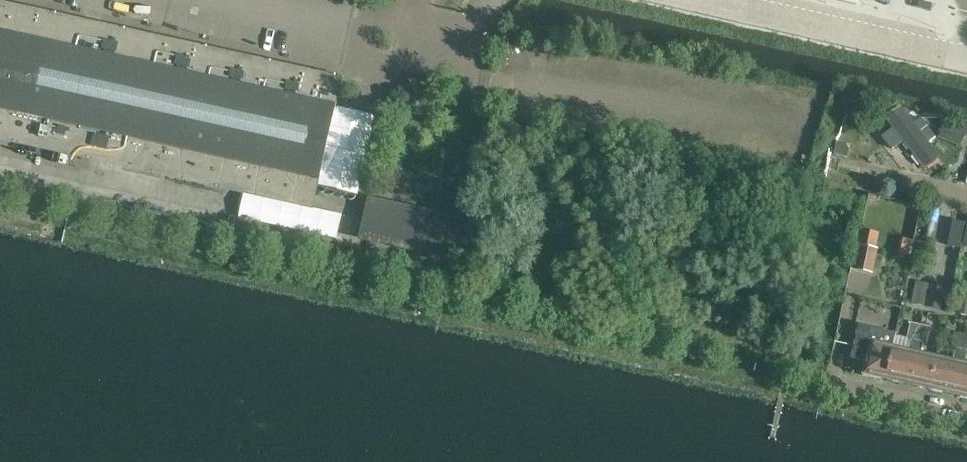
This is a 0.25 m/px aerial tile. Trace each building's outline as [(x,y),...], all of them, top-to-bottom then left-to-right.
[(0,1),(0,141),(314,210),(343,77),(0,1)] [(467,95),(464,109),(471,111),(449,215),(368,197),(359,240),(455,262),(490,100),(467,95)] [(901,107),(886,119),(925,170),(939,159),(901,107)] [(941,136),(965,144),(966,138),(966,120),(948,113),(941,136)] [(430,194),(439,158),(420,154),(411,189),(430,194)] [(955,218),(954,243),(966,244),(966,219),(955,218)] [(878,249),(860,245),(855,270),(872,274),(878,249)] [(912,303),(924,306),(929,284),(916,282),(912,303)] [(927,307),(939,309),(944,287),(932,284),(927,307)] [(966,316),(966,291),(963,290),(958,314),(966,316)] [(920,330),(911,328),(907,344),(894,341),(886,378),(908,383),(920,330)] [(895,338),(858,329),(851,358),(867,361),(864,376),(881,380),(882,377),(886,378),(894,341),(895,338)] [(929,332),(920,330),(908,383),(930,387),(937,357),(920,353),(922,343),(926,344),(929,332)] [(952,346),(962,348),(964,336),(955,334),(952,346)] [(930,387),(952,392),(961,352),(956,351),(953,361),(937,357),(930,387)] [(964,363),(966,353),(961,352),(952,392),(961,394),(960,397),(966,399),(966,364),(964,363)]
